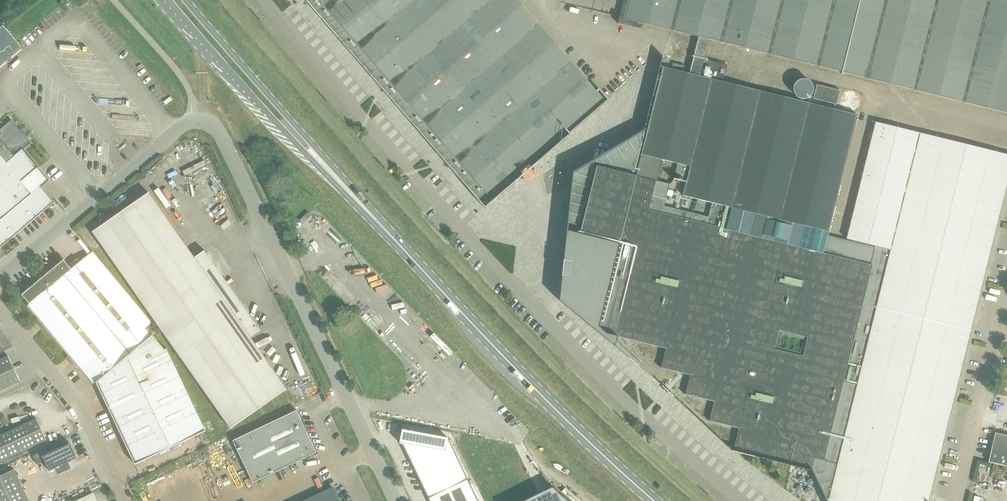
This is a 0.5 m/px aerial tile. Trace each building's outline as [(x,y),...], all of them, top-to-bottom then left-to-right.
[(400,110),(451,168),(469,189),(485,207),(609,100),(599,89),(597,91),(567,57),(518,0),(306,0),(400,110)] [(623,18),(619,17),(617,23),(642,29),(644,23),(1006,113),(1006,0),(627,0),(623,18)] [(24,49),(5,26),(0,30),(0,69),(24,49)] [(560,305),(655,379),(666,389),(685,407),(732,450),(732,451),(773,461),(791,465),(792,465),(812,471),(826,499),(827,500),(929,500),(931,493),(937,466),(941,452),(944,441),(958,382),(972,327),(982,284),(1006,185),(1006,154),(947,139),(917,132),(903,129),(876,122),(847,237),(847,239),(861,243),(866,244),(875,246),(875,248),(873,257),(871,265),(870,265),(869,264),(858,262),(859,257),(854,256),(850,255),(849,257),(849,259),(848,259),(839,257),(832,255),(824,253),(826,246),(828,237),(829,232),(829,231),(858,116),(723,82),(727,66),(707,61),(708,57),(705,56),(694,54),(694,57),(690,73),(690,74),(689,74),(683,72),(685,66),(673,63),(673,64),(672,68),(672,69),(671,69),(660,66),(659,73),(647,119),(644,130),(642,138),(644,139),(646,139),(644,144),(641,143),(639,149),(636,162),(634,171),(630,170),(628,169),(626,169),(626,170),(626,171),(625,173),(624,173),(619,172),(618,171),(619,167),(615,166),(606,164),(594,161),(584,201),(576,233),(567,230),(561,292),(561,295),(560,305)] [(794,88),(794,90),(794,92),(795,94),(795,96),(797,97),(798,98),(800,99),(802,100),(804,100),(806,100),(808,99),(810,98),(811,97),(813,96),(814,94),(814,92),(814,90),(814,88),(814,86),(813,84),(811,83),(810,81),(808,80),(806,80),(804,80),(802,80),(800,80),(798,81),(797,83),(795,84),(795,86),(794,88)] [(840,90),(817,84),(813,98),(837,104),(840,90)] [(859,99),(858,96),(857,93),(854,91),(851,90),(847,91),(844,93),(842,96),(842,99),(842,102),(844,105),(846,106),(850,107),(853,107),(856,105),(857,104),(858,102),(859,99)] [(41,186),(50,179),(24,149),(30,143),(27,140),(23,135),(25,133),(22,129),(20,131),(11,120),(0,130),(0,170),(9,180),(0,187),(0,248),(55,202),(41,186)] [(211,159),(190,166),(192,172),(213,166),(211,159)] [(9,180),(0,170),(0,187),(9,180)] [(150,192),(94,231),(232,429),(287,389),(252,338),(263,330),(206,250),(196,258),(150,192)] [(301,224),(296,225),(298,240),(299,245),(304,244),(301,224)] [(97,382),(153,335),(147,328),(153,322),(94,251),(72,269),(65,259),(23,294),(31,303),(28,305),(94,384),(97,382)] [(165,350),(153,335),(97,382),(135,465),(206,431),(168,349),(165,350)] [(0,360),(0,391),(21,381),(9,356),(0,360)] [(253,483),(317,453),(297,411),(233,441),(253,483)] [(37,418),(0,435),(0,462),(47,440),(37,418)] [(403,444),(416,471),(429,498),(430,500),(479,500),(468,479),(457,457),(449,438),(420,433),(405,430),(403,444)] [(989,461),(989,462),(1006,466),(1006,436),(995,433),(989,461)] [(77,458),(74,450),(70,443),(68,445),(67,445),(65,442),(66,441),(65,440),(50,448),(37,454),(33,456),(35,460),(37,465),(41,463),(45,461),(47,467),(49,471),(50,471),(52,470),(56,468),(57,468),(57,467),(57,468),(58,469),(59,472),(60,472),(64,470),(68,469),(67,466),(65,464),(66,463),(68,462),(73,460),(77,458)] [(15,470),(0,476),(0,500),(29,500),(15,470)] [(334,487),(305,500),(340,500),(334,487)] [(553,487),(525,500),(568,500),(553,487)]
